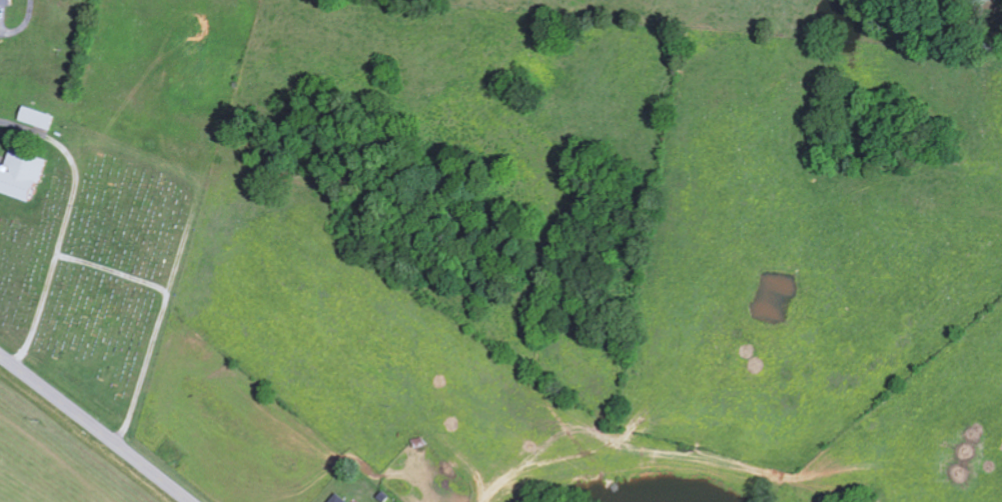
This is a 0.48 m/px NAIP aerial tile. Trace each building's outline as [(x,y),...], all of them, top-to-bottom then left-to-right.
[(18,121),(49,129),(52,114),(21,107),(18,121)] [(29,201),(42,158),(10,148),(4,167),(0,165),(0,192),(29,201)] [(334,493),(327,501),(345,501),(334,493)]
